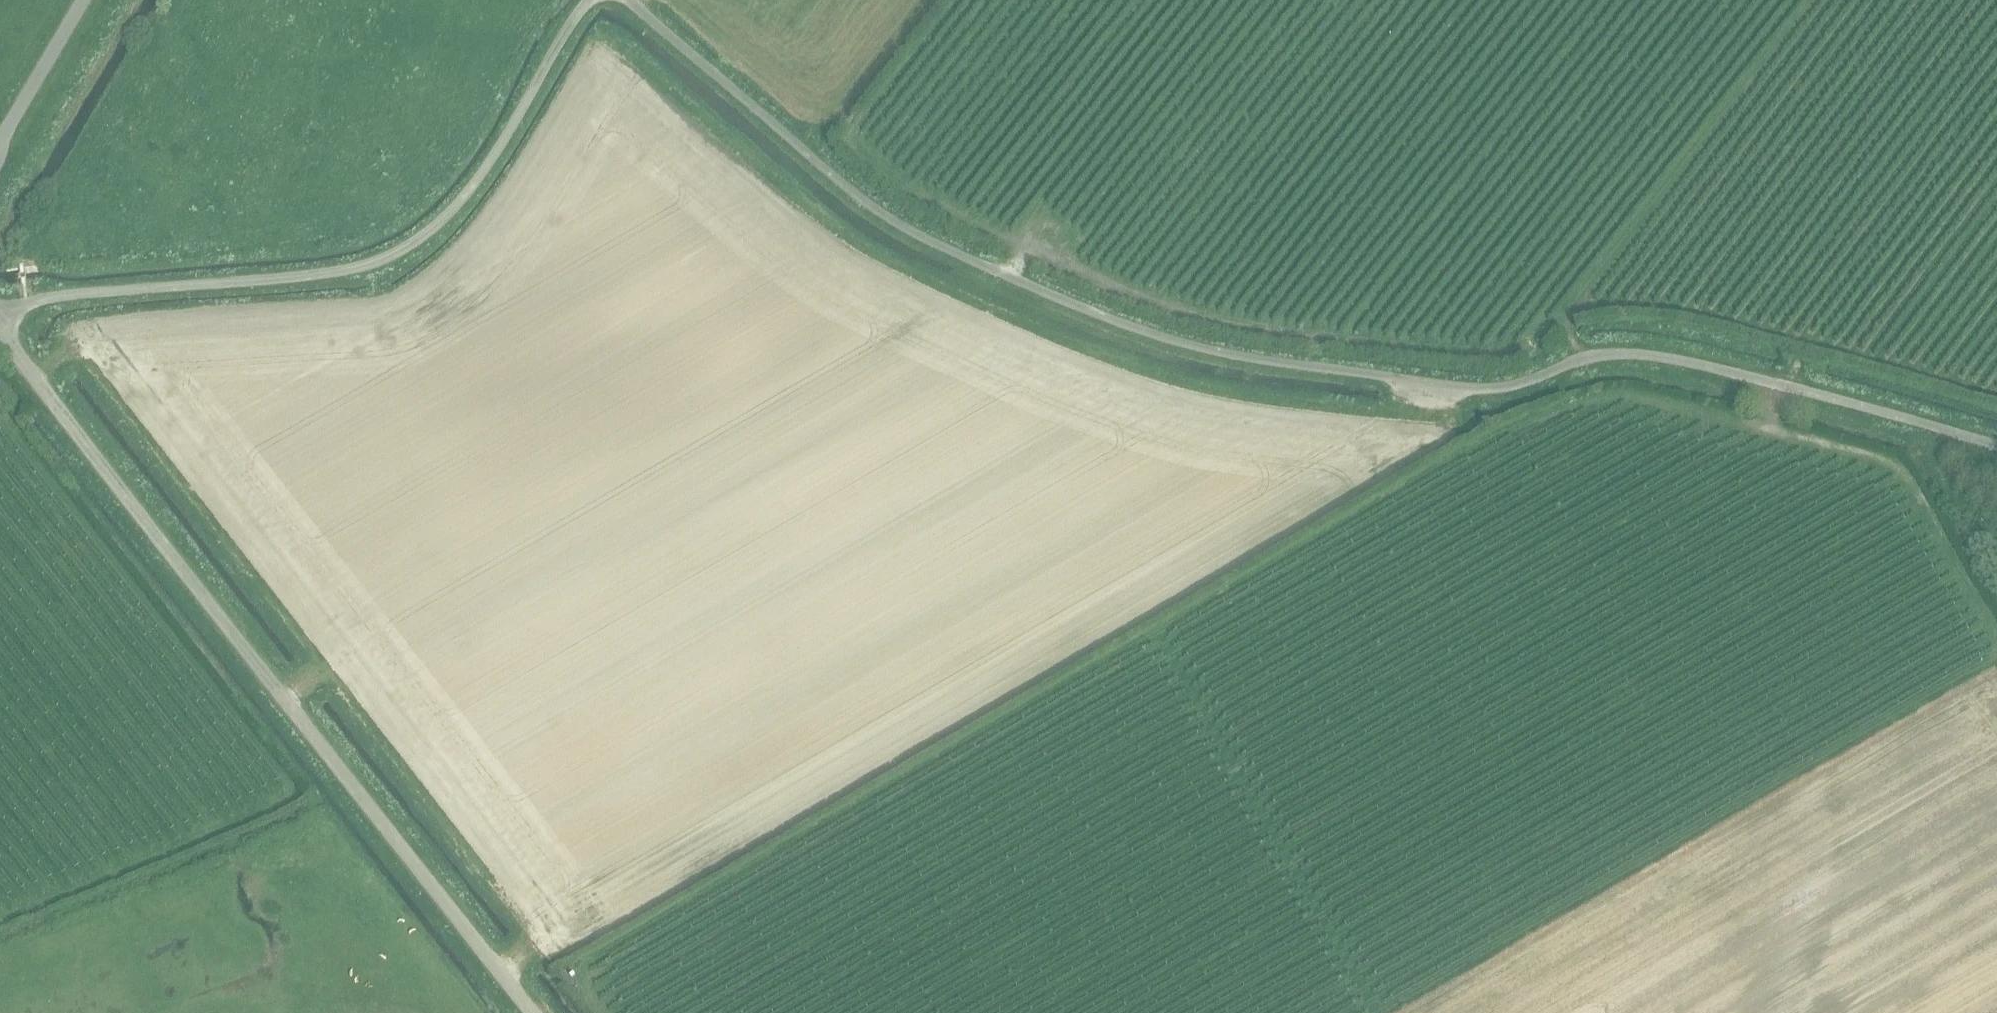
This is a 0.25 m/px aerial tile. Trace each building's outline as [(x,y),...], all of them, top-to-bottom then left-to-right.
[(577,987),(563,969),(556,975),(570,993),(577,987)]
